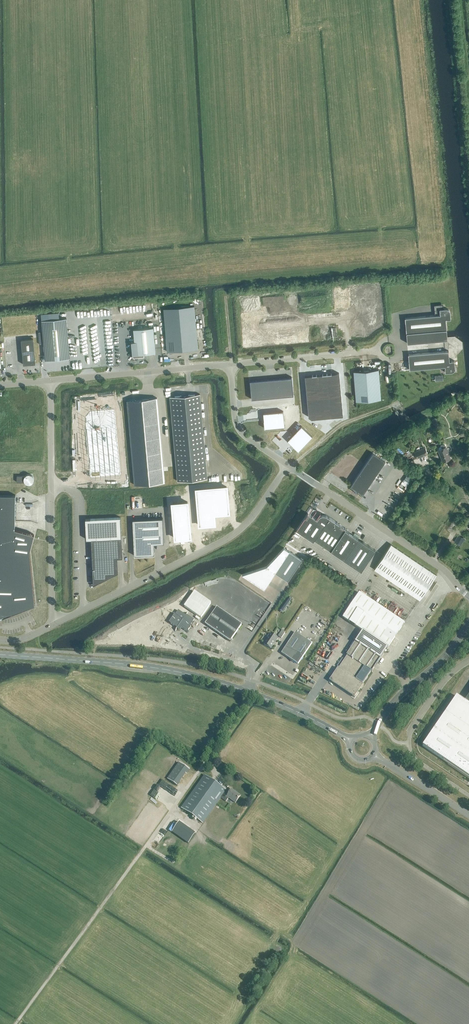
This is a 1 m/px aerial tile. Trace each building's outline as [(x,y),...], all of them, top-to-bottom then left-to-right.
[(167,352),(198,349),(194,306),(163,309),(167,352)] [(451,319),(450,312),(449,311),(449,309),(447,309),(446,308),(439,309),(440,314),(440,315),(405,318),(407,343),(448,340),(447,337),(447,331),(446,319),(447,319),(447,320),(451,319)] [(58,312),(41,314),(42,320),(45,360),(70,358),(66,318),(59,319),(58,312)] [(135,342),(132,342),(133,357),(144,356),(144,354),(155,353),(153,328),(134,330),(135,342)] [(23,365),(35,364),(33,339),(21,340),(23,365)] [(449,361),(449,351),(408,354),(409,370),(445,367),(445,368),(445,373),(452,372),(453,372),(454,371),(455,369),(455,368),(454,361),(451,361),(449,361)] [(356,402),(381,400),(379,370),(354,372),(356,402)] [(339,373),(305,376),(309,417),(312,419),(343,416),(339,373)] [(251,399),(257,399),(293,396),(292,377),(250,381),(251,399)] [(177,481),(207,479),(200,394),(170,397),(177,481)] [(157,398),(127,401),(135,485),(165,483),(157,398)] [(109,408),(83,410),(86,436),(87,436),(90,477),(120,475),(114,409),(109,409),(109,408)] [(283,411),(263,413),(264,421),(264,428),(266,428),(285,426),(283,411)] [(301,426),(288,440),(293,445),(293,446),(299,451),(299,450),(312,436),(301,426)] [(446,447),(444,444),(441,445),(442,449),(438,450),(443,462),(451,459),(448,452),(449,451),(448,449),(447,448),(446,447)] [(417,459),(428,454),(425,448),(415,452),(417,459)] [(385,461),(373,453),(351,486),(350,485),(350,486),(355,489),(354,491),(357,493),(358,491),(364,495),(363,494),(385,461)] [(32,483),(33,482),(34,480),(34,478),(33,476),(32,475),(30,474),(28,474),(26,475),(25,476),(17,476),(17,482),(25,482),(26,483),(28,484),(30,484),(32,483)] [(403,480),(408,483),(412,477),(407,474),(403,480)] [(226,490),(197,492),(199,528),(214,527),(213,517),(228,516),(226,490)] [(4,617),(32,606),(32,591),(33,590),(34,590),(30,551),(31,545),(29,544),(30,533),(15,529),(16,495),(0,495),(0,618),(4,617)] [(188,508),(173,509),(175,539),(190,538),(188,508)] [(308,513),(296,530),(313,542),(315,539),(361,571),(375,550),(345,529),(346,529),(327,516),(326,515),(325,515),(323,515),(322,515),(321,515),(320,516),(319,516),(318,517),(318,518),(317,519),(316,519),(308,513)] [(121,518),(85,519),(86,539),(91,539),(93,585),(118,573),(117,558),(122,558),(121,518)] [(134,555),(154,554),(154,544),(164,543),(163,518),(132,520),(134,555)] [(450,539),(454,533),(441,525),(437,531),(450,539)] [(461,546),(465,539),(458,535),(454,542),(461,546)] [(420,600),(437,575),(391,544),(374,569),(420,600)] [(289,551),(284,548),(267,566),(242,575),(264,589),(275,573),(288,581),(302,560),(289,551)] [(200,618),(211,603),(194,592),(184,607),(200,618)] [(338,668),(329,681),(354,698),(360,689),(359,689),(371,672),(404,623),(359,593),(342,618),(363,631),(346,655),(347,656),(338,669),(338,668)] [(283,611),(289,603),(285,600),(280,608),(283,611)] [(230,642),(242,625),(217,607),(205,624),(230,642)] [(185,616),(178,611),(175,615),(174,614),(169,623),(179,630),(181,628),(187,632),(191,626),(190,625),(194,620),(186,615),(185,616)] [(298,664),(312,644),(309,642),(307,640),(295,633),(281,653),(298,664)] [(271,649),(278,639),(270,634),(264,644),(271,649)] [(423,746),(468,778),(468,696),(465,702),(456,696),(423,746)] [(177,786),(188,770),(179,763),(167,779),(177,786)] [(228,795),(224,793),(226,791),(204,775),(181,808),(203,823),(221,798),(226,802),(228,798),(235,803),(240,796),(231,790),(228,795)]
